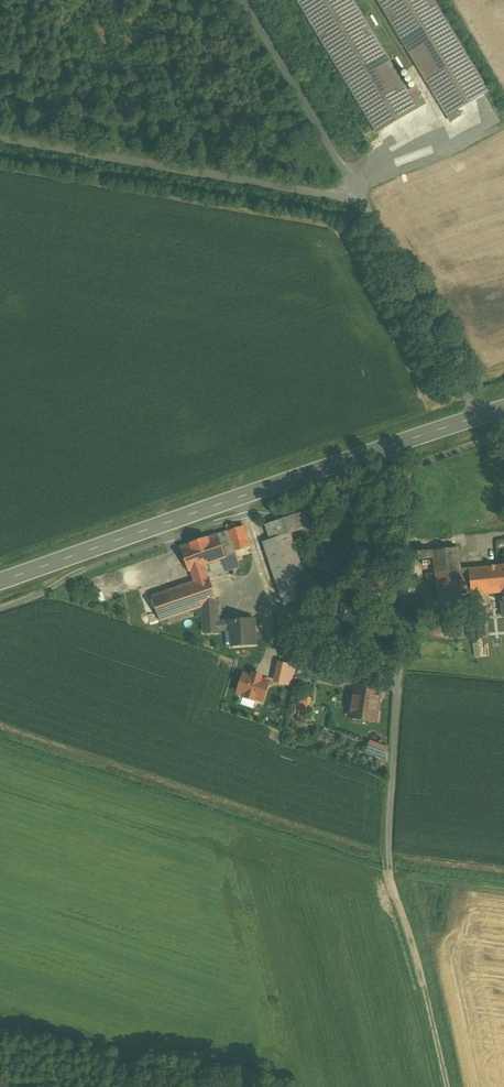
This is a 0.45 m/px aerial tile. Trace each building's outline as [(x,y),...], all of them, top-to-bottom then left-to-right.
[(352,0),(297,0),(377,134),(426,104),(418,91),(409,96),(352,0)] [(432,0),(377,0),(451,122),(461,116),(458,111),(488,92),(432,0)] [(302,513),(266,525),(271,540),(263,542),(284,606),(311,597),(290,534),(307,528),(302,513)] [(217,535),(180,549),(189,572),(190,572),(194,582),(151,597),(160,622),(202,607),(217,602),(209,578),(239,567),(235,552),(250,547),(243,527),(227,532),(217,535)] [(456,548),(434,551),(435,558),(437,584),(460,583),(459,570),(456,548)] [(434,551),(416,552),(417,560),(435,558),(434,551)] [(498,566),(469,569),(470,582),(471,594),(471,596),(472,596),(473,607),(486,606),(485,595),(500,594),(498,566)] [(469,569),(459,570),(460,583),(470,582),(469,569)] [(460,583),(437,584),(439,597),(471,594),(470,582),(460,583)] [(253,619),(218,622),(218,620),(217,602),(202,607),(204,633),(219,632),(219,631),(233,630),(234,646),(232,646),(232,647),(255,645),(253,619)] [(485,623),(477,624),(478,638),(487,637),(485,623)] [(465,625),(456,626),(457,637),(466,636),(465,625)] [(280,661),(275,682),(293,687),(299,665),(280,661)] [(359,667),(340,664),(338,676),(343,676),(342,683),(356,685),(359,667)] [(267,674),(254,672),(254,675),(244,673),(240,697),(269,702),(273,680),(266,679),(267,674)] [(379,690),(362,687),(359,707),(352,706),(350,718),(372,721),(374,711),(376,711),(379,690)] [(298,718),(309,720),(313,698),(303,696),(298,718)] [(372,741),(368,755),(386,760),(391,746),(372,741)]
